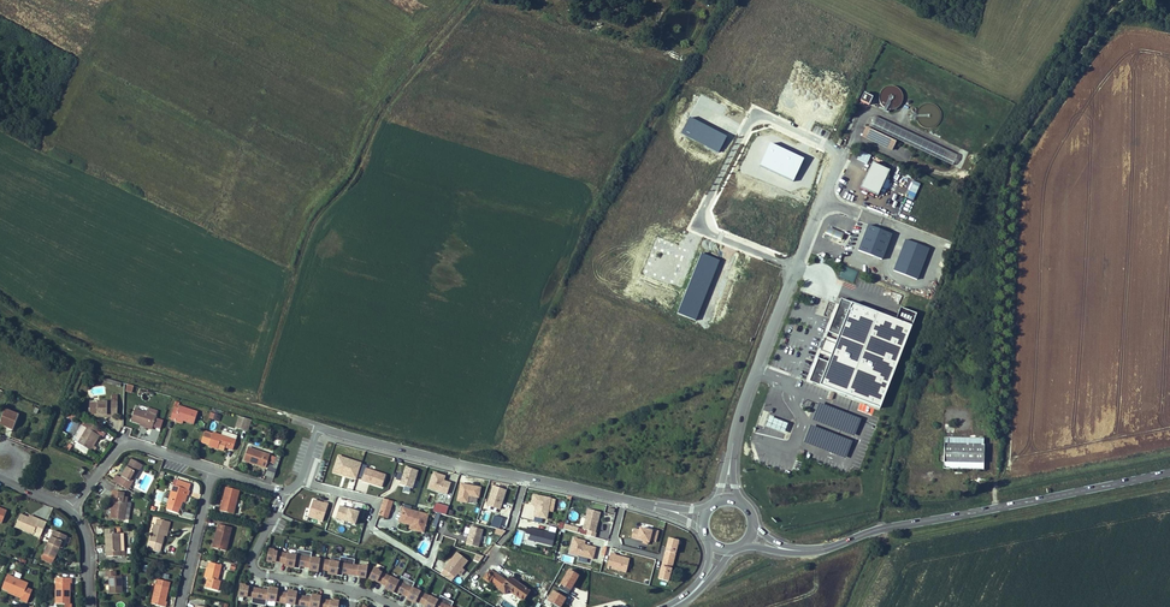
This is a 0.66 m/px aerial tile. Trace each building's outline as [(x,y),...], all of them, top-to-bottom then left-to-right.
[(900,108),(901,89),(884,88),(884,96),(881,96),(880,107),(900,108)] [(866,107),(869,100),(861,97),(858,103),(866,107)] [(950,155),(866,116),(862,126),(946,165),(950,155)] [(867,139),(870,132),(861,127),(857,136),(866,140),(867,139)] [(891,142),(870,132),(867,139),(888,149),(891,142)] [(877,197),(889,171),(871,164),(859,189),(877,197)] [(857,252),(882,260),(891,233),(866,225),(857,252)] [(917,280),(928,248),(904,240),(893,272),(917,280)] [(838,277),(853,283),(858,271),(843,265),(838,277)] [(895,321),(839,300),(809,380),(880,407),(914,316),(898,311),(895,321)] [(115,411),(115,388),(108,388),(108,396),(87,395),(87,408),(108,408),(108,411),(115,411)] [(167,416),(172,417),(173,414),(180,417),(190,420),(194,407),(177,402),(176,405),(171,403),(167,416)] [(152,416),(153,413),(156,408),(145,403),(143,409),(133,404),(128,416),(138,421),(148,425),(149,424),(152,416)] [(17,411),(3,405),(0,411),(0,419),(4,421),(4,419),(12,422),(17,411)] [(242,425),(245,415),(236,412),(233,422),(242,425)] [(86,444),(95,428),(93,427),(97,421),(85,415),(81,421),(84,422),(75,437),(86,444)] [(787,425),(768,417),(765,427),(784,435),(787,425)] [(75,437),(84,422),(81,421),(80,420),(71,435),(75,437)] [(233,437),(235,432),(221,427),(219,431),(210,428),(205,441),(214,445),(215,443),(216,440),(221,442),(230,445),(233,437)] [(91,440),(97,430),(95,428),(86,444),(90,446),(93,442),(91,440)] [(944,439),(943,457),(982,459),(982,440),(949,439),(944,439)] [(274,460),(280,443),(277,442),(271,459),(268,458),(265,466),(272,468),(274,460)] [(245,444),(241,456),(262,463),(267,450),(260,448),(245,444)] [(356,481),(362,463),(337,455),(332,473),(356,481)] [(134,479),(145,462),(134,456),(124,473),(134,479)] [(418,470),(405,466),(399,484),(412,488),(418,470)] [(385,474),(365,468),(361,481),(381,487),(385,474)] [(127,484),(130,478),(123,474),(118,471),(114,476),(127,484)] [(445,476),(434,472),(429,487),(447,493),(450,483),(444,480),(445,476)] [(134,479),(124,473),(123,474),(130,478),(127,484),(131,486),(134,481),(134,480),(134,479)] [(184,497),(186,489),(191,491),(194,480),(179,475),(177,481),(175,480),(169,499),(170,499),(168,504),(180,508),(181,503),(182,503),(184,497)] [(235,510),(240,487),(226,483),(224,492),(226,492),(224,501),(222,501),(221,506),(235,510)] [(480,487),(461,484),(457,501),(469,503),(470,497),(478,499),(480,487)] [(129,497),(130,492),(126,492),(126,487),(114,486),(113,495),(114,495),(113,503),(115,503),(114,512),(127,514),(129,497)] [(507,491),(492,486),(486,507),(500,511),(507,491)] [(551,497),(533,494),(531,505),(536,506),(534,516),(547,519),(551,497)] [(391,497),(382,495),(379,504),(378,506),(386,509),(391,497)] [(323,523),(329,504),(312,499),(306,520),(315,523),(316,520),(323,523)] [(435,503),(432,511),(446,516),(448,507),(435,503)] [(401,504),(398,515),(415,519),(413,526),(421,528),(426,511),(401,504)] [(339,506),(335,519),(356,527),(361,513),(339,506)] [(3,524),(9,512),(0,508),(0,509),(0,523),(3,524)] [(600,512),(587,509),(582,530),(587,532),(586,536),(594,537),(600,512)] [(17,528),(34,535),(36,532),(41,534),(47,522),(41,519),(39,523),(30,519),(22,515),(17,528)] [(407,525),(413,526),(415,519),(398,515),(397,518),(409,521),(407,525)] [(167,542),(168,534),(170,526),(173,527),(174,519),(161,516),(160,523),(157,523),(154,539),(152,548),(165,550),(167,542)] [(220,521),(215,544),(229,548),(234,524),(220,521)] [(478,544),(482,527),(470,523),(465,541),(478,544)] [(562,529),(576,533),(578,528),(564,524),(562,529)] [(637,541),(649,544),(653,526),(642,524),(637,541)] [(50,525),(39,553),(50,557),(59,535),(61,536),(63,530),(50,525)] [(120,531),(115,531),(115,527),(106,527),(107,532),(108,553),(121,553),(120,531)] [(371,533),(390,544),(393,539),(374,528),(371,533)] [(554,535),(531,529),(529,540),(552,546),(554,535)] [(513,544),(521,545),(523,531),(515,530),(513,544)] [(585,541),(573,538),(569,554),(593,560),(596,547),(584,544),(585,541)] [(656,580),(668,583),(678,542),(667,539),(656,580)] [(299,546),(298,552),(296,565),(301,566),(302,563),(312,564),(313,555),(314,549),(299,546)] [(276,547),(270,547),(269,559),(274,559),(274,558),(282,560),(284,550),(276,549),(276,547)] [(455,573),(468,557),(458,549),(444,565),(455,573)] [(298,552),(284,550),(282,560),(287,561),(287,563),(296,565),(298,552)] [(630,558),(610,552),(606,569),(625,574),(630,558)] [(342,559),(339,572),(344,573),(345,570),(354,571),(356,562),(357,556),(342,554),(342,559)] [(327,557),(313,555),(312,564),(311,567),(325,570),(327,557)] [(342,559),(327,557),(325,570),(339,572),(342,559)] [(212,564),(210,574),(211,575),(208,584),(220,587),(223,577),(220,576),(224,562),(214,559),(212,564)] [(356,562),(354,571),(363,573),(362,574),(368,575),(370,563),(364,562),(364,563),(356,562)] [(112,569),(112,587),(124,587),(124,569),(119,569),(118,563),(108,564),(108,570),(112,569)] [(230,563),(228,570),(235,572),(237,565),(230,563)] [(384,581),(389,572),(381,568),(382,567),(376,565),(371,576),(376,578),(377,577),(384,581)] [(6,568),(1,581),(21,589),(19,593),(26,596),(31,584),(24,581),(27,576),(10,570),(6,568)] [(492,573),(487,570),(484,575),(489,578),(489,577),(501,585),(500,586),(506,590),(509,586),(524,596),(530,588),(508,573),(506,577),(495,569),(492,573)] [(569,597),(579,576),(568,570),(558,591),(569,597)] [(62,578),(58,579),(58,600),(67,599),(68,606),(74,606),(74,599),(72,599),(71,578),(74,578),(73,572),(62,573),(62,578)] [(396,590),(401,578),(389,572),(384,581),(392,585),(391,587),(396,590)] [(410,594),(415,585),(417,580),(404,573),(401,578),(396,590),(400,592),(403,587),(406,589),(405,591),(410,594)] [(167,598),(172,578),(158,575),(153,600),(168,603),(169,598),(167,598)] [(254,595),(255,585),(247,584),(247,582),(242,581),(240,594),(245,595),(245,593),(254,595)] [(268,597),(270,584),(265,584),(264,589),(260,588),(261,586),(255,585),(254,595),(253,600),(267,603),(268,597)] [(282,599),(284,590),(275,588),(276,585),(270,584),(268,597),(282,599)] [(423,600),(428,591),(415,585),(410,594),(409,596),(414,599),(415,596),(423,600)] [(297,602),(298,592),(299,589),(294,588),(293,591),(284,590),(282,599),(297,602)] [(313,592),(308,591),(307,596),(303,595),(304,593),(298,592),(297,602),(296,606),(311,606),(311,604),(313,592)] [(441,597),(428,591),(423,600),(431,604),(430,606),(431,606),(436,606),(441,597)] [(326,606),(327,597),(318,596),(318,592),(313,592),(311,604),(326,606)] [(454,604),(456,599),(443,592),(441,597),(436,606),(441,606),(442,606),(443,606),(452,606),(454,604)] [(567,599),(552,592),(547,603),(556,606),(563,606),(567,599)] [(341,598),(336,597),(335,598),(327,597),(326,606),(329,606),(340,606),(341,598)]
